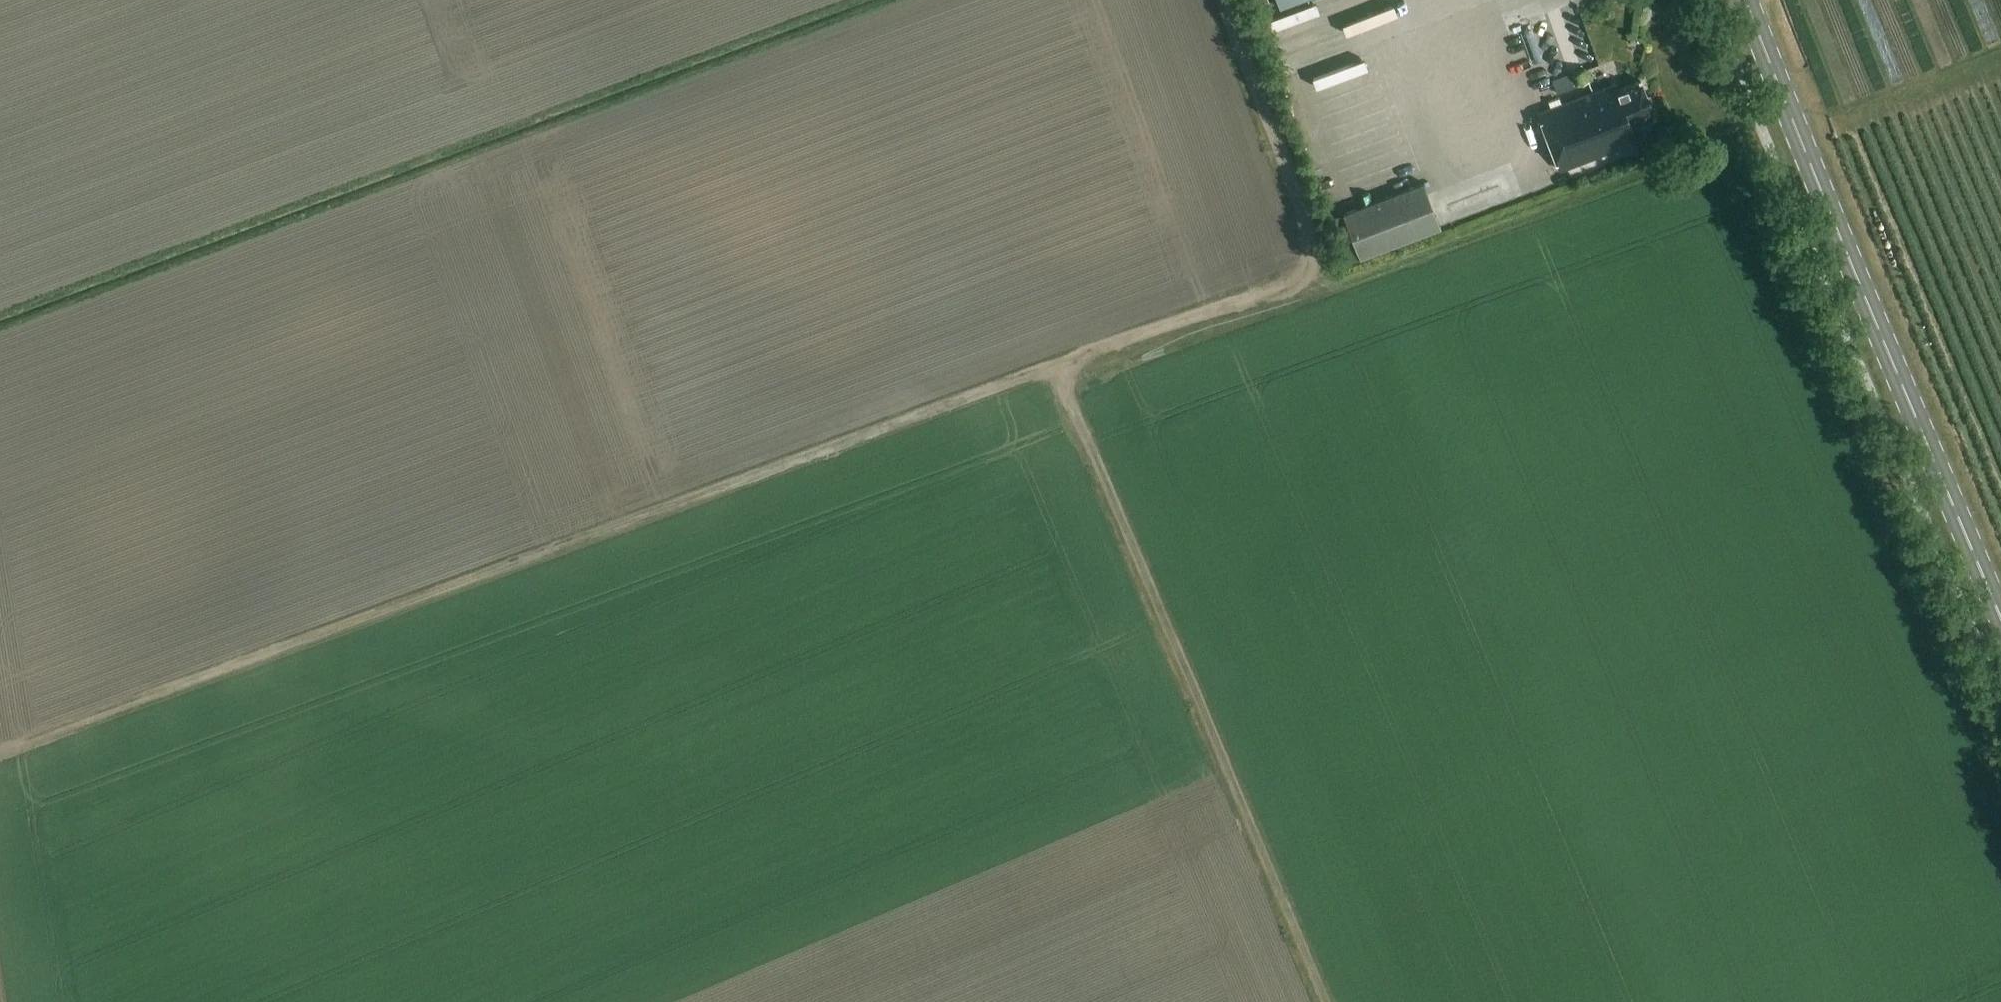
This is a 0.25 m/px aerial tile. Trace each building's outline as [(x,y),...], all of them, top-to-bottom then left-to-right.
[(1564,24),(1526,34),(1534,65),(1553,60),(1556,71),(1575,66),(1564,24)] [(1554,80),(1558,91),(1590,78),(1586,68),(1554,80)] [(1655,116),(1642,82),(1620,90),(1617,84),(1537,113),(1558,170),(1639,141),(1633,124),(1655,116)] [(1423,181),(1342,212),(1359,259),(1439,229),(1423,181)]
